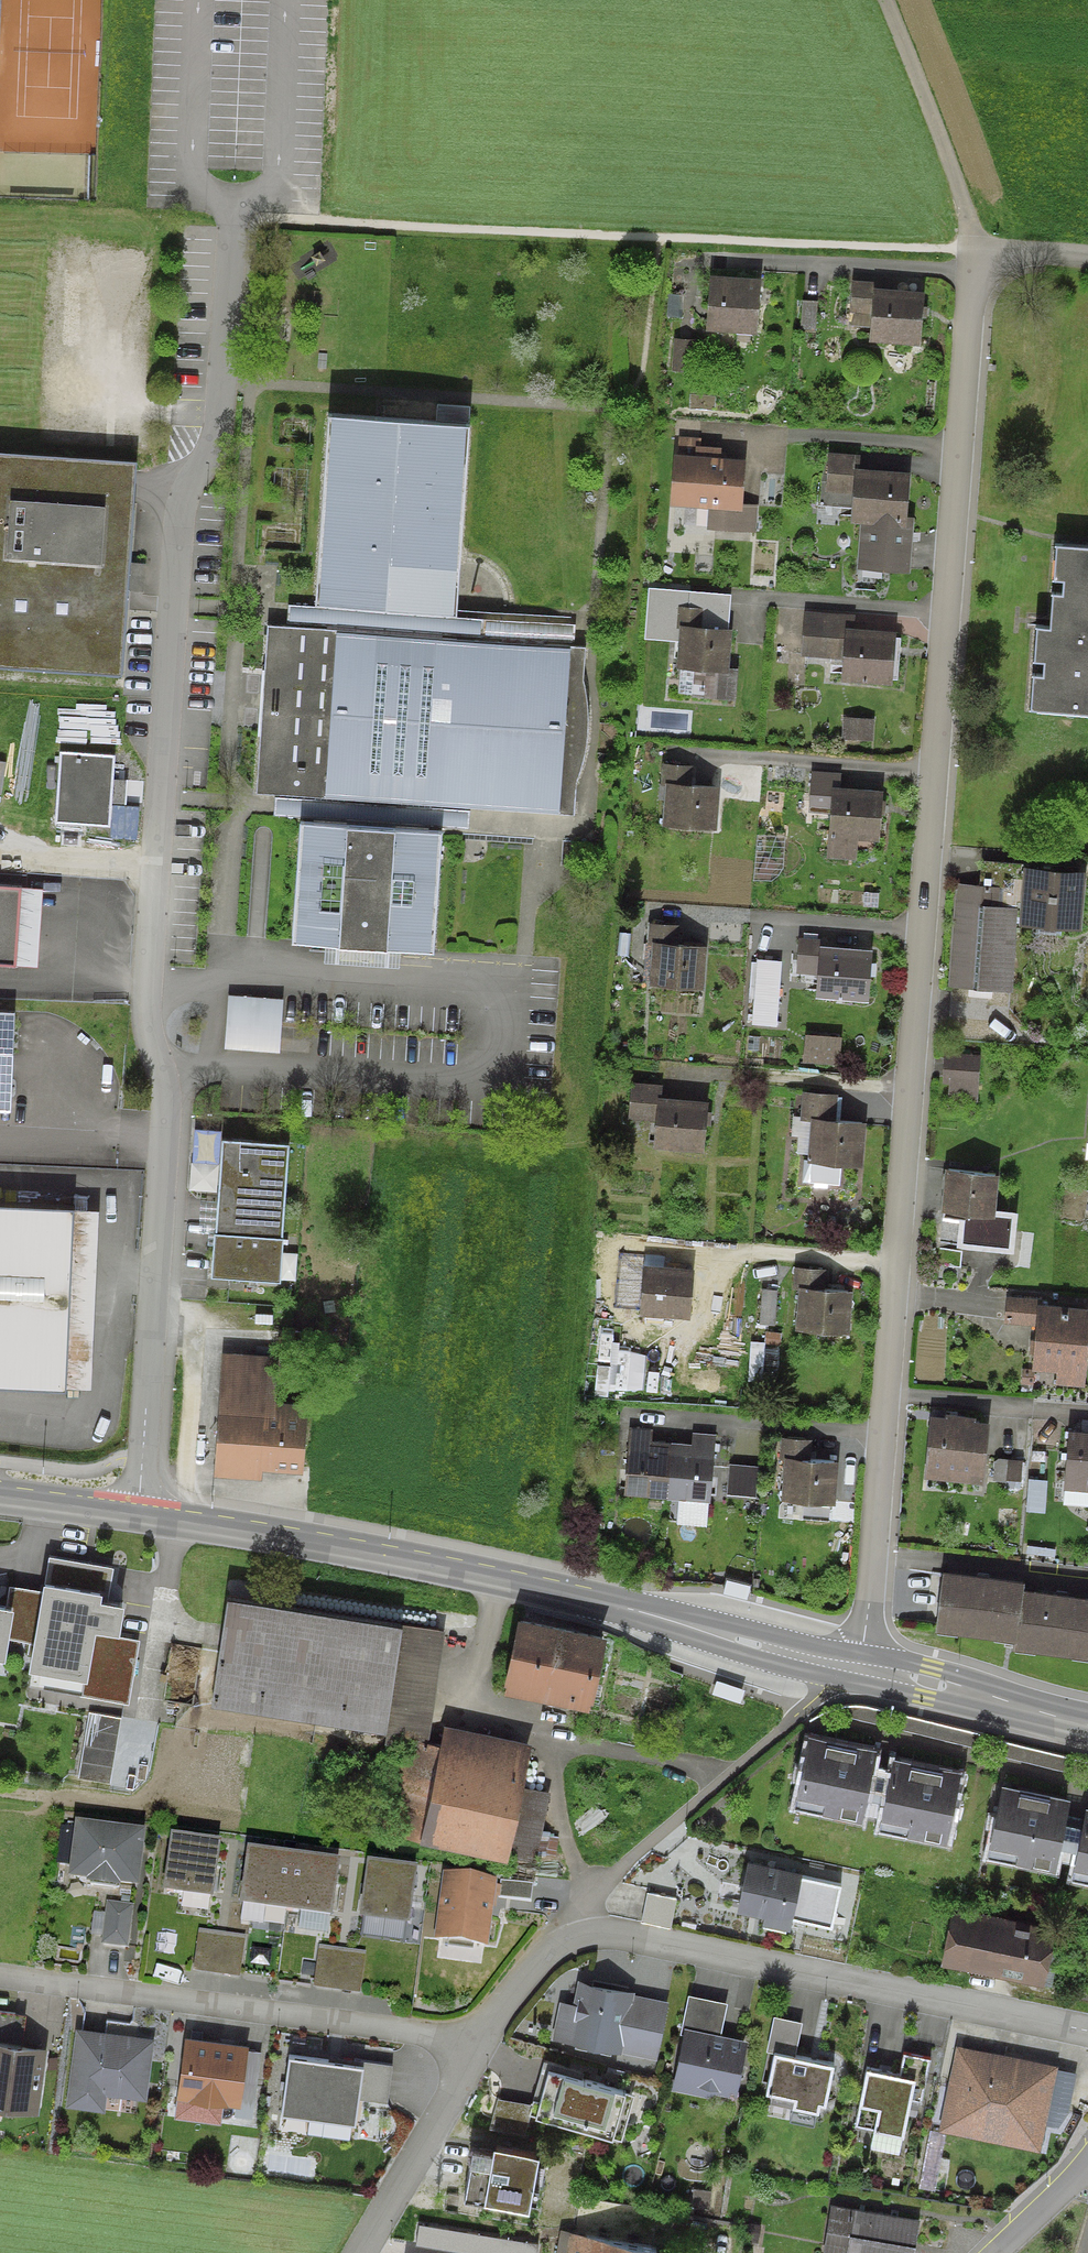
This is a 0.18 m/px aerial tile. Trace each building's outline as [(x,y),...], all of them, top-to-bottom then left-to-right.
[(753,331),(756,289),(728,287),(728,284),(710,283),(706,327),(753,331)] [(917,342),(920,299),(873,296),(874,288),(851,287),(850,303),(871,305),(869,338),(917,342)] [(814,331),(815,303),(800,302),(798,330),(814,331)] [(688,372),(690,343),(676,342),(674,371),(688,372)] [(455,614),(455,611),(468,425),(326,416),(313,605),(326,606),(442,614),(455,614)] [(697,442),(678,440),(674,499),(692,500),(692,503),(710,505),(708,528),(735,530),(740,467),(716,465),(717,453),(697,451),(697,442)] [(0,456),(0,665),(117,673),(135,466),(0,456)] [(897,570),(903,571),(907,523),(902,522),(906,479),(855,475),(856,461),(827,458),(825,482),(853,484),(850,519),(863,520),(860,567),(882,569),(885,573),(894,573),(897,570)] [(1057,629),(1087,632),(1087,548),(1053,546),(1053,547),(1064,547),(1061,580),(1050,580),(1050,581),(1061,582),(1060,595),(1049,594),(1049,595),(1060,596),(1057,629)] [(674,628),(676,609),(686,610),(688,594),(653,591),(650,626),(674,628)] [(440,639),(442,614),(326,606),(324,631),(265,627),(254,794),(313,798),(311,823),(427,831),(429,806),(572,816),(574,783),(582,759),(586,733),(586,707),(581,681),(583,648),(440,639)] [(723,670),(726,632),(689,629),(690,621),(699,621),(700,611),(686,610),(676,609),(674,628),(681,629),(676,694),(696,696),(696,697),(729,700),(731,671),(723,670)] [(841,677),(888,681),(892,638),(849,635),(850,619),(804,615),(802,640),(843,644),(841,677)] [(1057,629),(1033,627),(1033,628),(1044,629),(1042,662),(1031,661),(1031,662),(1042,663),(1041,676),(1030,675),(1029,676),(1040,677),(1038,710),(1027,709),(1027,710),(1087,715),(1087,632),(1057,629)] [(53,824),(108,828),(113,757),(58,753),(53,824)] [(665,826),(709,830),(713,789),(686,787),(688,768),(663,766),(661,786),(668,786),(665,826)] [(854,836),(875,838),(879,796),(837,793),(838,777),(810,775),(808,800),(830,802),(826,855),(852,857),(854,836)] [(440,832),(427,831),(311,823),(298,822),(290,942),(431,952),(440,832)] [(1074,927),(1078,876),(1027,871),(1026,882),(1010,880),(1009,890),(1013,891),(1012,901),(1023,902),(1021,922),(1074,927)] [(1012,901),(1013,891),(1009,890),(956,886),(949,987),(1007,991),(1012,901)] [(19,888),(0,887),(0,967),(14,967),(19,888)] [(652,985),(696,989),(700,948),(664,945),(664,937),(673,938),(674,927),(650,925),(648,945),(655,946),(652,985)] [(864,998),(867,956),(820,952),(820,945),(798,943),(796,959),(819,961),(816,994),(864,998)] [(768,983),(770,955),(756,954),(754,982),(768,983)] [(222,1051),(277,1054),(281,1000),(226,996),(222,1051)] [(9,1096),(12,1013),(0,1012),(0,1095),(9,1096)] [(977,1060),(943,1057),(942,1082),(949,1083),(948,1100),(974,1102),(977,1060)] [(653,1144),(700,1149),(704,1107),(657,1102),(659,1090),(630,1087),(628,1109),(656,1111),(653,1144)] [(809,1162),(856,1166),(860,1125),(821,1121),(822,1113),(830,1113),(832,1097),(804,1095),(802,1121),(813,1121),(809,1162)] [(287,1145),(220,1140),(209,1277),(278,1282),(281,1238),(280,1238),(287,1145)] [(993,1176),(946,1171),(942,1218),(962,1219),(959,1243),(961,1243),(1007,1248),(1010,1217),(989,1215),(993,1176)] [(0,1209),(0,1385),(65,1389),(75,1213),(0,1209)] [(639,1312),(687,1316),(690,1273),(643,1269),(645,1257),(616,1255),(614,1276),(642,1278),(639,1312)] [(842,1333),(845,1293),(809,1290),(810,1281),(819,1282),(820,1272),(795,1270),(794,1289),(801,1290),(798,1329),(842,1333)] [(773,1327),(775,1292),(760,1291),(758,1326),(773,1327)] [(1039,1310),(1040,1304),(1006,1301),(1004,1323),(1037,1325),(1034,1366),(1080,1370),(1085,1314),(1039,1310)] [(213,1462),(298,1468),(301,1418),(299,1418),(300,1407),(273,1405),(276,1363),(221,1359),(213,1462)] [(948,1469),(980,1472),(984,1428),(970,1427),(970,1422),(946,1420),(945,1424),(930,1422),(925,1474),(947,1477),(948,1469)] [(624,1492),(665,1495),(669,1452),(647,1450),(649,1434),(629,1432),(624,1492)] [(1069,1436),(1063,1498),(1067,1502),(1087,1504),(1087,1437),(1069,1436)] [(690,1454),(669,1452),(665,1495),(706,1499),(712,1439),(692,1437),(690,1454)] [(828,1503),(832,1463),(795,1460),(795,1451),(805,1452),(806,1442),(782,1440),(780,1459),(787,1460),(784,1499),(802,1501),(801,1518),(826,1520),(828,1503)] [(1042,1483),(1027,1482),(1025,1510),(1040,1511),(1042,1483)] [(934,1627),(1013,1637),(1012,1645),(1087,1655),(1087,1609),(1086,1608),(1087,1602),(1031,1595),(1030,1601),(1019,1600),(1021,1585),(1019,1585),(1019,1591),(1007,1590),(1008,1583),(952,1576),(952,1583),(940,1582),(941,1575),(940,1575),(934,1627)] [(750,1587),(727,1580),(724,1592),(748,1599),(750,1587)] [(77,1673),(90,1592),(44,1584),(41,1600),(8,1594),(5,1610),(0,1609),(0,1648),(3,1629),(35,1634),(30,1666),(77,1673)] [(429,1723),(445,1633),(225,1597),(209,1704),(281,1715),(280,1717),(298,1720),(301,1705),(429,1723)] [(571,1706),(586,1709),(600,1640),(518,1623),(504,1694),(506,1694),(508,1682),(551,1691),(549,1704),(570,1709),(571,1706)] [(745,1691),(717,1682),(712,1694),(740,1704),(745,1691)] [(121,1719),(87,1712),(78,1779),(110,1784),(121,1719)] [(507,1865),(509,1857),(536,1862),(550,1798),(526,1787),(534,1749),(448,1728),(439,1756),(398,1752),(381,1832),(507,1865)] [(889,1777),(867,1773),(871,1753),(808,1740),(797,1794),(824,1800),(822,1810),(858,1818),(863,1795),(885,1800),(882,1816),(909,1822),(906,1832),(943,1840),(956,1775),(892,1762),(889,1777)] [(1002,1743),(999,1756),(1070,1773),(1073,1761),(1087,1765),(1087,1764),(1002,1743)] [(1085,1812),(1082,1827),(1060,1823),(1064,1802),(1001,1789),(990,1844),(1017,1849),(1015,1860),(1051,1867),(1056,1845),(1078,1850),(1074,1866),(1087,1869),(1087,1812),(1085,1812)] [(113,1891),(114,1884),(140,1884),(148,1825),(76,1818),(68,1875),(89,1881),(88,1888),(113,1891)] [(220,1840),(221,1836),(172,1830),(164,1888),(213,1893),(220,1840)] [(271,1854),(249,1852),(242,1907),(287,1912),(294,1857),(271,1854)] [(317,1860),(294,1857),(287,1912),(333,1918),(340,1863),(317,1860)] [(788,1919),(797,1877),(746,1867),(738,1907),(788,1919)] [(405,1927),(411,1877),(389,1874),(368,1871),(361,1921),(405,1927)] [(437,1941),(481,1947),(489,1888),(445,1882),(437,1941)] [(496,1900),(529,1904),(531,1888),(498,1883),(496,1900)] [(668,1929),(674,1900),(645,1894),(639,1923),(668,1929)] [(129,1911),(107,1908),(102,1946),(124,1949),(129,1911)] [(947,1961),(1035,1979),(1044,1932),(1002,1924),(1003,1921),(957,1912),(947,1961)] [(225,1930),(200,1928),(194,1971),(218,1975),(225,1930)] [(245,1934),(225,1930),(218,1975),(240,1977),(245,1934)] [(344,1947),(320,1944),(314,1985),(339,1990),(344,1947)] [(366,1950),(344,1947),(339,1990),(361,1992),(366,1950)] [(553,2037),(653,2058),(662,2014),(624,2006),(626,1996),(580,1986),(576,2003),(569,2008),(559,2007),(553,2037)] [(40,2053),(8,2048),(13,2015),(0,2013),(0,2105),(32,2110),(40,2053)] [(713,2088),(730,2092),(740,2046),(714,2040),(717,2029),(701,2026),(698,2037),(685,2035),(678,2073),(693,2076),(705,2094),(713,2088)] [(139,2096),(146,2044),(78,2035),(71,2087),(139,2096)] [(188,2044),(181,2094),(233,2101),(240,2051),(188,2044)] [(1054,2066),(959,2046),(942,2126),(980,2134),(985,2110),(1043,2122),(1054,2066)] [(835,2061),(779,2050),(772,2087),(803,2093),(802,2100),(821,2103),(822,2096),(828,2097),(835,2061)] [(360,2062),(291,2053),(284,2107),(353,2116),(360,2062)] [(582,2073),(544,2061),(533,2102),(500,2100),(489,2132),(525,2141),(530,2117),(613,2145),(615,2140),(622,2143),(635,2097),(580,2081),(582,2073)] [(915,2077),(870,2068),(860,2124),(905,2133),(915,2077)] [(486,2199),(525,2206),(534,2154),(493,2147),(492,2153),(471,2149),(462,2199),(485,2204),(486,2199)] [(917,2222),(851,2211),(850,2216),(830,2213),(826,2237),(846,2241),(844,2252),(912,2252),(917,2222)] [(419,2226),(416,2246),(459,2252),(538,2252),(539,2247),(419,2226)] [(654,2249),(560,2233),(557,2252),(654,2252),(654,2249)]
